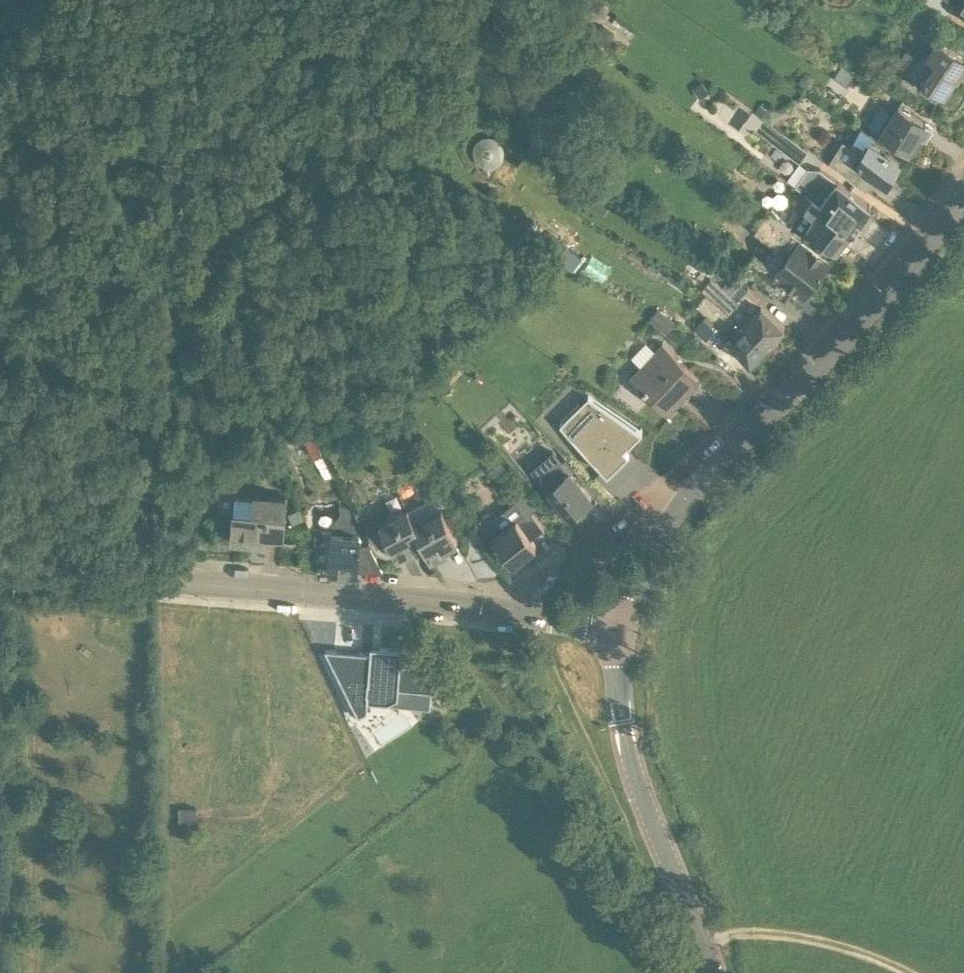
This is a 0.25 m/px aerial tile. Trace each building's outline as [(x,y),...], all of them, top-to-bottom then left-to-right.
[(954,4),(951,8),(963,16),(963,0),(948,0),(954,4)] [(593,38),(604,46),(614,33),(603,25),(593,38)] [(918,57),(901,83),(917,94),(920,90),(936,100),(940,93),(949,79),(953,81),(961,69),(957,67),(963,57),(936,39),(927,54),(922,51),(918,57)] [(693,88),(700,98),(709,91),(702,81),(693,88)] [(761,101),(754,111),(761,116),(768,106),(761,101)] [(923,143),(933,128),(896,105),(891,112),(882,106),(869,126),(878,132),(908,151),(916,138),(923,143)] [(771,124),(779,114),(768,106),(761,116),(761,117),(771,124)] [(764,121),(757,131),(799,162),(807,151),(764,121)] [(842,140),(835,152),(843,157),(835,169),(864,187),(873,173),(886,181),(899,161),(880,149),(884,143),(861,128),(850,145),(842,140)] [(813,178),(803,192),(851,228),(853,225),(877,243),(888,230),(863,212),(869,204),(836,180),(835,180),(820,169),(813,178)] [(794,211),(786,222),(793,227),(803,233),(806,229),(835,250),(836,247),(842,247),(847,241),(867,257),(877,243),(853,225),(851,228),(803,192),(799,189),(791,201),(795,203),(791,208),(794,211)] [(738,202),(749,210),(756,200),(745,192),(738,202)] [(603,214),(611,203),(599,195),(591,206),(603,214)] [(793,227),(786,222),(770,210),(753,232),(774,247),(763,263),(752,255),(742,267),(784,297),(821,324),(830,314),(803,294),(804,292),(808,293),(813,286),(811,282),(829,258),(790,231),(793,227)] [(560,262),(570,250),(558,240),(548,252),(560,262)] [(711,279),(701,291),(706,295),(740,322),(748,327),(767,344),(785,325),(760,303),(746,291),(735,302),(722,290),(722,289),(711,279)] [(538,294),(527,282),(518,290),(529,302),(538,294)] [(703,299),(694,308),(704,316),(704,317),(716,328),(726,338),(725,339),(749,362),(767,344),(748,327),(740,322),(706,295),(703,299)] [(650,319),(665,331),(673,320),(658,308),(650,319)] [(662,344),(654,352),(640,367),(628,379),(666,415),(700,380),(662,344)] [(732,376),(741,367),(723,350),(714,358),(732,376)] [(442,377),(433,385),(442,394),(451,386),(442,377)] [(510,400),(494,417),(512,434),(528,417),(510,400)] [(561,428),(609,476),(630,455),(626,451),(643,434),(589,400),(561,428)] [(553,449),(529,470),(539,481),(569,516),(574,521),(596,502),(591,497),(559,458),(560,458),(553,449)] [(496,457),(486,465),(493,476),(504,468),(496,457)] [(492,519),(500,529),(492,535),(513,561),(536,544),(531,537),(542,528),(543,529),(544,528),(532,512),(538,507),(526,492),(492,519)] [(286,496),(253,493),(252,495),(235,494),(233,508),(234,508),(231,542),(266,545),(267,534),(282,535),(286,496)] [(434,497),(408,510),(414,521),(423,543),(429,557),(446,549),(446,548),(457,543),(440,508),(434,497)] [(331,531),(311,530),(313,549),(316,569),(329,570),(382,574),(382,573),(370,549),(359,549),(360,536),(356,536),(357,520),(348,509),(339,505),(341,514),(331,531)] [(300,507),(289,512),(292,521),(304,517),(300,507)] [(423,543),(414,521),(407,508),(381,520),(378,514),(364,521),(376,546),(388,541),(396,556),(423,543)] [(379,653),(371,652),(325,650),(358,716),(367,712),(368,703),(368,701),(387,703),(398,697),(397,688),(432,691),(434,660),(400,657),(401,650),(380,649),(379,653)] [(462,683),(451,673),(443,682),(454,692),(462,683)]
